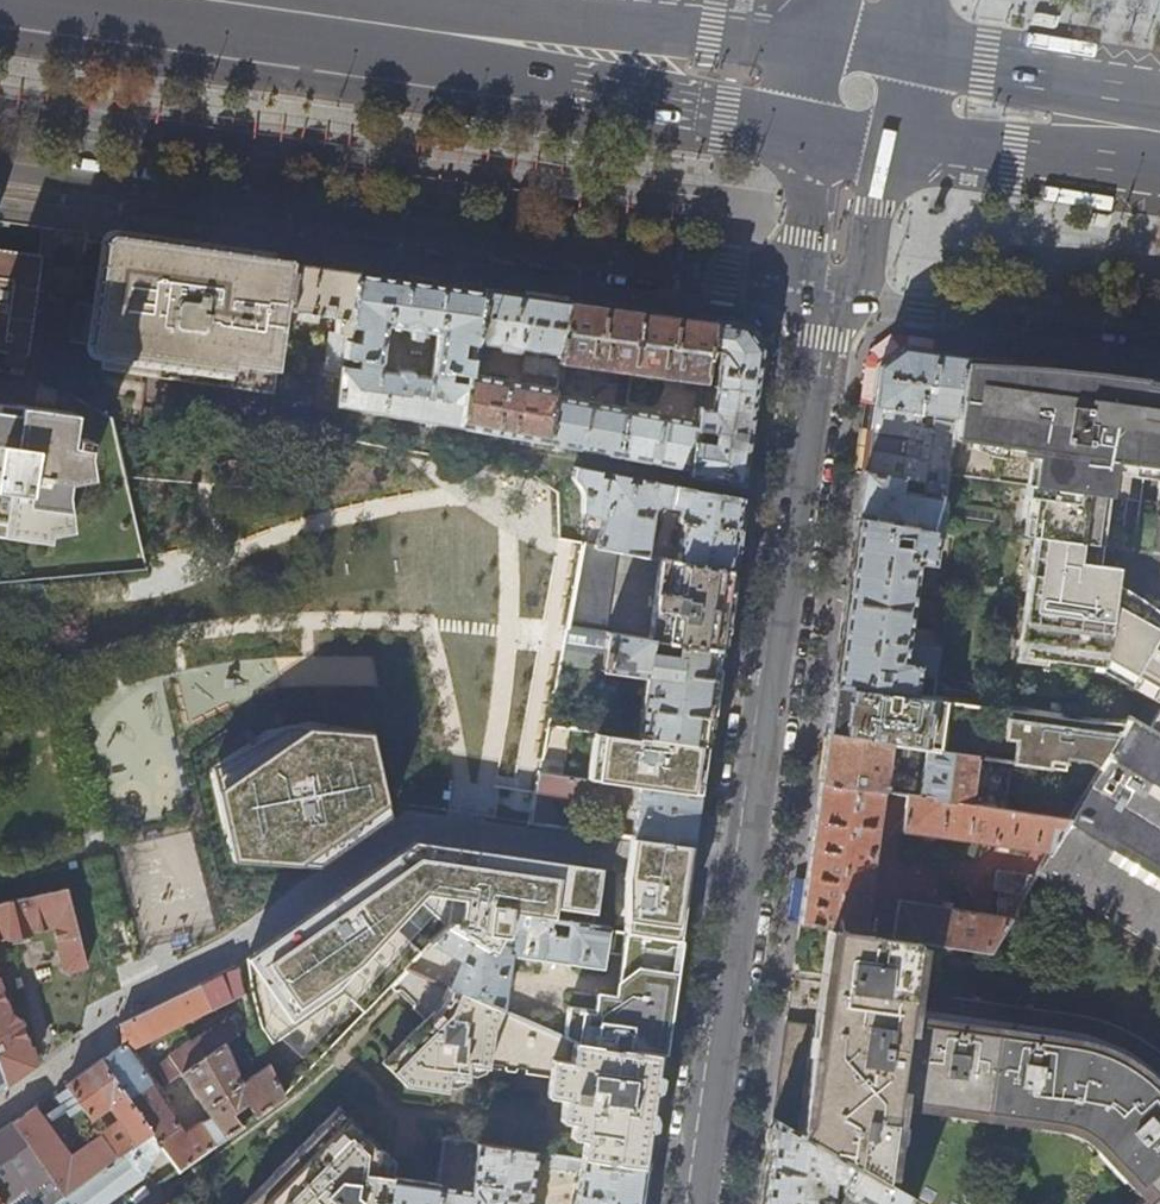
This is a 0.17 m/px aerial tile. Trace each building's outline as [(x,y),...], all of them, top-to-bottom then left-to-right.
[(285,319),(294,262),(257,257),(177,246),(158,243),(111,236),(108,239),(106,242),(94,343),(95,347),(97,350),(101,353),(105,354),(103,369),(273,393),(285,319)] [(11,355),(10,362),(28,364),(29,356),(32,357),(42,257),(0,251),(0,352),(11,355)] [(330,268),(294,262),(285,319),(336,326),(334,340),(329,339),(322,381),(318,381),(313,414),(337,418),(337,413),(342,373),(344,364),(346,348),(348,333),(356,271),(330,268)] [(344,364),(361,366),(359,375),(342,373),(337,413),(461,434),(467,390),(451,388),(452,378),(469,381),(471,365),(460,364),(462,348),(473,349),(481,289),(418,280),(356,271),(348,333),(360,335),(357,350),(346,348),(344,364)] [(515,294),(481,289),(473,349),(471,365),(469,381),(467,390),(461,434),(545,449),(552,401),(553,396),(479,384),(481,369),(485,370),(487,351),(499,352),(499,356),(515,359),(516,355),(522,356),(520,379),(555,384),(555,382),(557,369),(568,301),(515,294)] [(601,306),(568,301),(557,369),(564,370),(575,371),(574,380),(589,382),(590,370),(609,373),(608,376),(629,378),(640,311),(601,306)] [(668,316),(640,311),(629,378),(653,382),(653,379),(675,382),(674,385),(684,386),(682,393),(701,394),(704,371),(712,322),(668,316)] [(729,324),(712,322),(704,371),(716,372),(709,413),(698,412),(695,434),(714,437),(712,449),(693,446),(689,472),(688,478),(741,486),(747,449),(750,428),(755,387),(761,349),(743,326),(729,324)] [(863,480),(857,520),(938,534),(940,534),(949,473),(965,357),(934,352),(903,348),(879,366),(876,385),(870,430),(909,435),(908,438),(932,441),(929,462),(867,453),(863,480)] [(1114,583),(1117,566),(1099,564),(1108,493),(1126,496),(1130,468),(1159,472),(1159,384),(1158,384),(1095,375),(1039,367),(1005,362),(965,357),(949,473),(1029,484),(1023,534),(1034,535),(1017,657),(1097,669),(1102,670),(1103,657),(1159,688),(1153,700),(1159,704),(1159,616),(1114,583)] [(563,383),(564,370),(557,369),(555,382),(563,383)] [(623,413),(552,401),(545,449),(616,461),(623,413)] [(687,423),(623,413),(616,461),(689,472),(693,446),(695,434),(698,412),(699,403),(690,402),(687,423)] [(43,548),(44,540),(68,536),(63,501),(65,487),(88,481),(84,461),(87,444),(72,442),(70,449),(66,448),(71,417),(15,409),(14,418),(0,416),(0,542),(43,548)] [(595,551),(616,554),(654,560),(655,554),(647,552),(652,511),(658,507),(679,511),(676,523),(682,524),(677,555),(659,551),(657,560),(659,561),(729,572),(734,538),(740,498),(612,479),(612,484),(598,482),(599,477),(574,471),(572,483),(583,502),(583,516),(601,520),(595,551)] [(1150,553),(1157,502),(1140,500),(1132,550),(1150,553)] [(933,565),(938,534),(857,520),(852,556),(837,658),(834,684),(914,696),(917,675),(933,677),(938,646),(934,645),(936,630),(909,626),(918,563),(933,565)] [(604,635),(616,554),(595,551),(582,549),(568,630),(604,635)] [(723,615),(729,572),(659,561),(647,641),(718,650),(723,615)] [(710,706),(718,650),(647,641),(645,654),(628,652),(631,639),(608,636),(602,673),(645,679),(636,737),(705,744),(710,706)] [(1097,669),(1153,700),(1159,688),(1103,657),(1102,670),(1097,669)] [(953,701),(914,696),(834,684),(830,710),(827,733),(903,745),(926,748),(944,751),(953,701)] [(1090,760),(1102,768),(1127,726),(995,707),(992,736),(1018,740),(1014,762),(1066,769),(1068,758),(1090,760)] [(1148,729),(1159,736),(1159,707),(1148,729)] [(1148,729),(1131,720),(1127,726),(1102,768),(1071,817),(1050,852),(1037,873),(1035,876),(1159,949),(1159,736),(1148,729)] [(901,755),(903,745),(827,733),(823,758),(820,782),(883,791),(890,753),(901,755)] [(272,746),(225,782),(240,854),(322,867),(383,824),(366,748),(312,738),(272,746)] [(969,803),(976,756),(944,751),(926,748),(920,796),(969,803)] [(693,825),(697,796),(541,776),(537,798),(625,809),(629,805),(630,799),(637,800),(632,837),(666,842),(691,845),(693,825)] [(864,933),(883,791),(820,782),(816,809),(803,898),(800,924),(836,929),(864,933)] [(1071,817),(969,803),(920,796),(908,795),(902,831),(1050,852),(1071,817)] [(259,1028),(273,1048),(278,1045),(275,1041),(318,1010),(340,987),(342,989),(345,987),(369,1011),(390,990),(408,972),(424,956),(398,931),(422,903),(450,930),(447,932),(494,959),(502,944),(509,949),(515,919),(551,923),(561,925),(590,929),(598,870),(415,845),(248,961),(259,1028)] [(1035,876),(1037,873),(1000,867),(998,870),(994,889),(998,889),(996,903),(999,904),(997,915),(899,900),(894,937),(919,941),(989,951),(1035,876)] [(65,892),(0,906),(0,958),(58,943),(64,971),(70,974),(86,971),(65,892)] [(621,933),(616,932),(590,929),(561,925),(561,931),(569,933),(569,940),(550,937),(551,923),(515,919),(509,949),(502,944),(494,959),(447,932),(432,947),(460,964),(448,989),(502,1013),(511,958),(603,970),(604,953),(627,957),(626,960),(666,966),(668,939),(621,933)] [(864,933),(836,929),(831,962),(828,979),(824,1009),(821,1026),(786,1022),(775,1095),(772,1119),(858,1169),(860,1167),(885,1182),(898,1092),(912,1094),(911,1100),(1059,1121),(1073,1124),(1086,1131),(1098,1141),(1142,1187),(1145,1183),(1158,1195),(1149,1203),(1159,1203),(1159,1094),(1150,1083),(1140,1075),(1130,1067),(1122,1062),(1103,1053),(1085,1047),(1071,1045),(923,1023),(922,1028),(908,1026),(912,992),(919,941),(894,937),(864,933)] [(245,997),(239,968),(129,1019),(119,1025),(121,1045),(112,1052),(100,1060),(152,1134),(124,1155),(141,1178),(161,1149),(180,1169),(242,1127),(234,1117),(249,1106),(256,1117),(283,1099),(282,1098),(268,1065),(242,1084),(224,1045),(236,1037),(225,1020),(169,1058),(172,1060),(155,1071),(165,1087),(181,1077),(211,1118),(185,1136),(156,1093),(160,1090),(157,1085),(153,1087),(140,1069),(139,1070),(127,1054),(217,1009),(245,997)] [(576,1045),(517,1020),(502,1013),(448,989),(408,972),(390,990),(398,997),(401,998),(412,1009),(412,1012),(425,1025),(383,1066),(405,1088),(443,1094),(447,1094),(449,1079),(468,1081),(470,1068),(486,1070),(486,1068),(502,1070),(504,1073),(514,1074),(516,1072),(525,1073),(528,1076),(547,1079),(546,1097),(564,1100),(561,1122),(569,1124),(568,1138),(585,1141),(583,1161),(645,1169),(653,1111),(661,1055),(576,1045)] [(275,1041),(278,1045),(344,997),(363,1017),(369,1011),(345,987),(342,989),(340,987),(318,1010),(275,1041)] [(6,1084),(16,1077),(32,1066),(26,1042),(21,1024),(8,1011),(0,990),(0,1067),(6,1084)] [(522,1004),(517,1020),(576,1045),(661,1055),(665,1027),(667,1010),(614,1003),(612,1021),(570,1013),(570,1015),(543,1010),(543,1014),(522,1004)] [(82,1073),(66,1084),(93,1123),(110,1111),(120,1124),(102,1136),(119,1159),(124,1155),(152,1134),(100,1060),(82,1073)] [(102,1136),(93,1123),(66,1084),(54,1093),(80,1129),(78,1131),(89,1146),(70,1160),(39,1117),(40,1116),(38,1112),(40,1111),(37,1105),(12,1122),(67,1197),(119,1159),(102,1136)] [(379,1178),(382,1150),(374,1142),(354,1123),(341,1110),(298,1152),(260,1188),(243,1203),(438,1203),(440,1187),(379,1178)] [(885,1182),(860,1167),(858,1169),(772,1119),(765,1169),(760,1203),(910,1203),(912,1202),(914,1200),(885,1182)] [(67,1197),(12,1122),(0,1131),(0,1203),(1,1203),(3,1203),(19,1193),(1,1170),(10,1164),(29,1190),(11,1203),(57,1203),(67,1197)] [(537,1154),(477,1146),(471,1192),(440,1187),(438,1203),(530,1203),(537,1154)] [(124,1155),(119,1159),(67,1197),(57,1203),(105,1203),(141,1178),(124,1155)] [(645,1169),(583,1161),(562,1158),(561,1166),(582,1170),(577,1203),(640,1203),(645,1169)]
